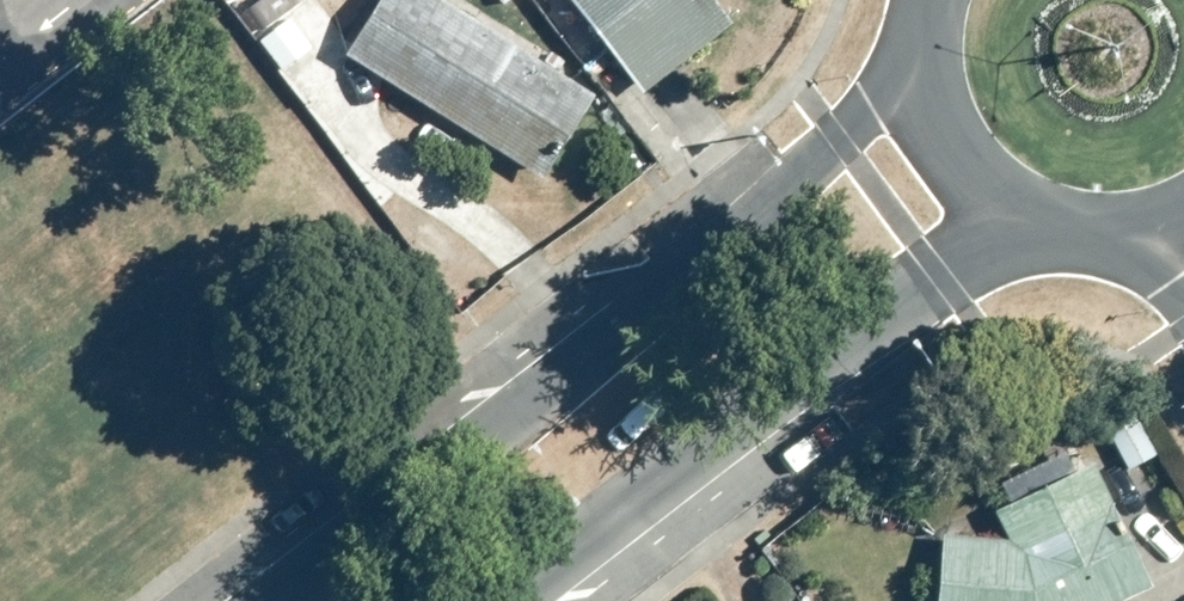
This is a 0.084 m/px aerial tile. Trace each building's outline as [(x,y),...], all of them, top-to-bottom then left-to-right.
[(445,0),(378,0),(344,55),(544,179),(597,94),(445,0)] [(643,97),(737,23),(719,0),(567,0),(643,97)] [(1096,467),(997,513),(1010,539),(944,534),(938,600),(1125,600),(1153,587),(1096,467)]
